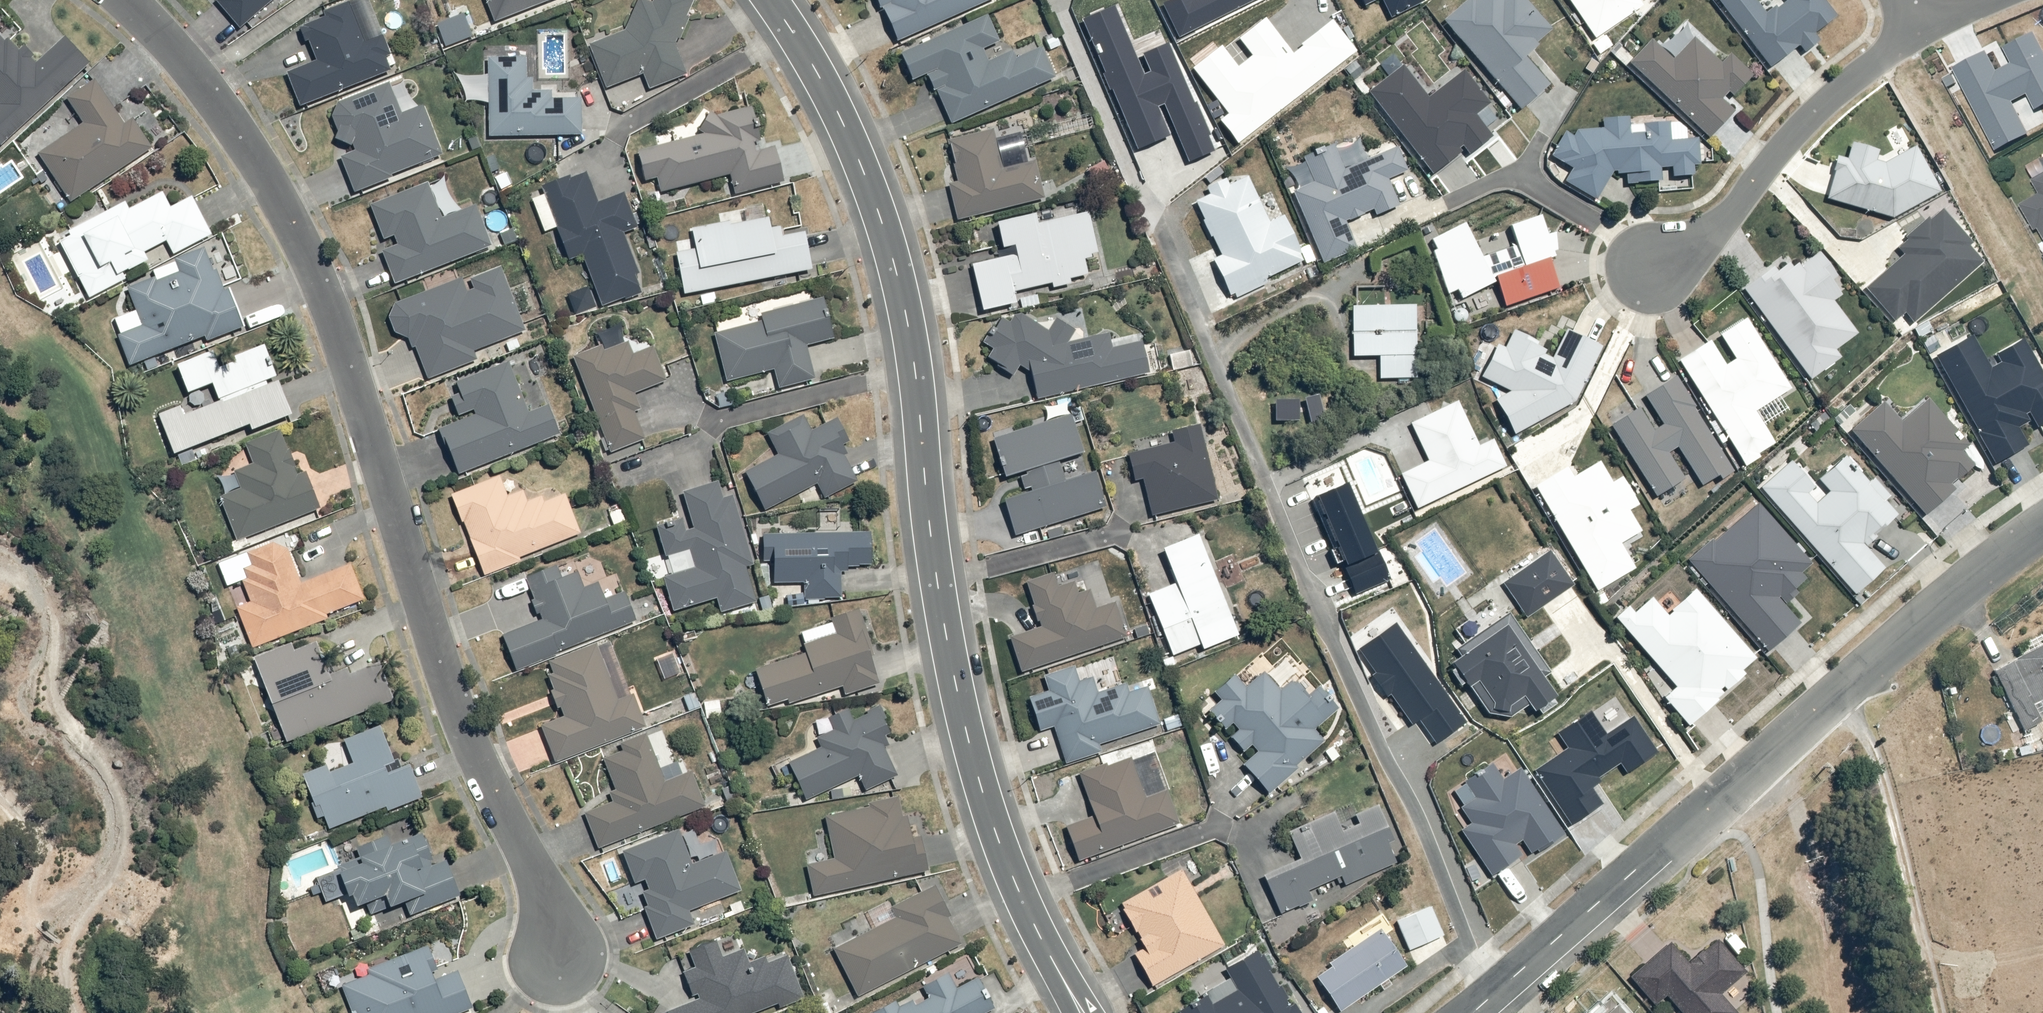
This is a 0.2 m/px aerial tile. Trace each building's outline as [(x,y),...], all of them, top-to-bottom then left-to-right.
[(238,23),(268,0),(221,0),(238,23)] [(330,16),(307,26),(307,28),(321,61),(291,74),(303,104),(394,66),(382,37),(388,34),(374,0),(366,0),(366,1),(352,7),(349,0),(339,0),(325,6),(330,16)] [(496,18),(542,0),(489,0),(496,18)] [(607,90),(648,75),(651,84),(688,71),(677,42),(695,0),(658,0),(657,2),(642,3),(630,32),(591,46),(607,90)] [(900,42),(987,0),(880,0),(900,42)] [(1163,9),(1179,41),(1259,0),(1181,0),(1163,9)] [(1390,19),(1423,2),(1422,0),(1381,0),(1390,19)] [(1447,20),(1524,109),(1555,82),(1530,53),(1559,28),(1535,0),(1470,0),(1447,20)] [(1594,40),(1643,7),(1638,0),(1566,0),(1594,40)] [(1772,67),(1802,44),(1808,52),(1824,39),(1820,34),(1842,17),(1829,0),(1777,0),(1780,4),(1770,11),(1761,0),(1720,0),(1772,67)] [(1115,4),(1082,17),(1137,149),(1172,134),(1160,105),(1166,103),(1190,161),(1215,150),(1170,42),(1145,53),(1152,70),(1144,73),(1115,4)] [(439,21),(440,23),(447,44),(477,34),(468,10),(439,21)] [(1044,45),(1039,48),(1035,39),(1009,50),(1004,38),(993,13),(906,53),(918,79),(931,73),(953,122),(1057,75),(1044,45)] [(1223,45),(1192,68),(1227,111),(1217,118),(1237,144),(1357,50),(1334,21),(1292,53),(1266,20),(1241,39),(1254,55),(1239,66),(1223,45)] [(1657,37),(1633,63),(1713,137),(1746,102),(1738,94),(1758,73),(1730,47),(1723,55),(1698,32),(1676,55),(1657,37)] [(1955,69),(1996,150),(2028,134),(2012,102),(2027,95),(2036,112),(2042,108),(2042,49),(2035,32),(2004,47),(2013,64),(1997,72),(1987,52),(1955,69)] [(2,104),(0,106),(0,139),(92,62),(69,35),(40,59),(39,51),(23,53),(22,44),(10,45),(0,33),(0,102),(2,104)] [(492,54),(493,136),(586,135),(585,97),(557,98),(557,89),(539,89),(539,81),(530,81),(530,54),(492,54)] [(1402,67),(1368,93),(1432,174),(1464,149),(1468,154),(1491,136),(1475,116),(1489,104),(1463,70),(1427,98),(1402,67)] [(43,152),(75,198),(156,144),(137,117),(128,123),(117,105),(119,104),(102,78),(72,97),(88,122),(43,152)] [(345,153),(358,190),(448,155),(427,102),(413,108),(402,78),(334,105),(343,127),(339,138),(357,144),(358,148),(345,153)] [(707,110),(704,134),(695,133),(696,141),(643,149),(647,181),(659,180),(661,191),(733,173),(738,191),(789,179),(782,145),(770,147),(754,134),(756,115),(707,110)] [(1609,126),(1581,127),(1577,133),(1570,128),(1555,153),(1577,167),(1570,177),(1600,197),(1615,173),(1630,173),(1631,183),(1659,182),(1659,191),(1697,190),(1696,164),(1703,163),(1702,136),(1691,136),(1691,130),(1675,131),(1674,120),(1648,121),(1648,129),(1635,129),(1635,115),(1609,116),(1609,126)] [(1035,164),(1027,127),(957,140),(964,184),(955,186),(960,216),(1050,201),(1044,162),(1035,164)] [(1312,184),(1292,192),(1322,264),(1356,250),(1345,222),(1371,210),(1374,216),(1398,206),(1387,181),(1406,173),(1396,148),(1343,170),(1333,145),(1301,158),(1312,184)] [(1839,160),(1827,200),(1893,219),(1939,193),(1913,147),(1882,164),(1874,162),(1876,154),(1852,147),(1848,163),(1839,160)] [(604,303),(603,300),(648,283),(627,226),(643,220),(633,192),(602,204),(590,171),(544,188),(572,264),(587,258),(597,284),(573,293),(580,312),(604,303)] [(1246,177),(1193,202),(1218,256),(1210,260),(1227,298),(1234,295),(1235,298),(1267,283),(1265,279),(1302,262),(1281,217),(1268,223),(1246,177)] [(498,245),(495,236),(510,230),(502,208),(486,214),(481,201),(446,215),(433,182),(376,204),(389,237),(399,233),(403,243),(387,249),(400,283),(498,245)] [(63,238),(92,296),(220,232),(199,191),(177,203),(169,187),(134,205),(130,198),(105,212),(100,203),(66,220),(73,233),(63,238)] [(2024,204),(2038,230),(2042,227),(2042,229),(2042,193),(2024,204)] [(1044,218),(1041,207),(1001,215),(1008,246),(1000,248),(1001,253),(975,259),(986,310),(1021,302),(1022,308),(1045,303),(1041,288),(1048,286),(1050,296),(1092,287),(1092,290),(1118,285),(1114,267),(1109,268),(1096,208),(1088,210),(1085,197),(1064,202),(1067,213),(1044,218)] [(748,207),(750,217),(698,224),(700,235),(686,237),(679,238),(688,293),(802,272),(803,281),(817,279),(810,230),(787,233),(786,224),(771,226),(770,215),(768,215),(767,204),(748,207)] [(1901,255),(1863,289),(1895,324),(1904,315),(1913,325),(1983,262),(1969,248),(1972,243),(1942,210),(1897,250),(1901,255)] [(1432,233),(1465,322),(1564,284),(1555,258),(1561,256),(1544,211),(1515,222),(1522,241),(1502,249),(1496,234),(1481,239),(1473,217),(1432,233)] [(121,335),(133,365),(210,334),(213,341),(252,326),(235,282),(226,286),(211,247),(179,260),(182,268),(132,288),(147,325),(121,335)] [(1787,253),(1739,289),(1809,382),(1840,358),(1835,351),(1857,334),(1832,302),(1840,296),(1830,283),(1838,278),(1818,252),(1798,267),(1787,253)] [(420,346),(432,376),(476,359),(472,349),(527,329),(504,266),(474,278),(477,286),(471,288),(466,276),(388,305),(401,339),(412,335),(416,347),(420,346)] [(713,315),(730,381),(779,369),(783,387),(817,379),(810,344),(836,338),(828,300),(814,303),(810,290),(713,315)] [(1422,302),(1356,303),(1357,357),(1382,357),(1382,380),(1422,379),(1422,302)] [(1061,318),(1051,333),(1015,315),(992,355),(1017,372),(1021,368),(1035,365),(1041,397),(1135,378),(1133,373),(1152,369),(1146,341),(1113,347),(1110,331),(1067,340),(1075,327),(1061,318)] [(1710,340),(1676,361),(1744,467),(1760,457),(1759,454),(1776,443),(1756,413),(1792,390),(1745,318),(1718,335),(1734,360),(1726,365),(1710,340)] [(1506,352),(1498,348),(1483,379),(1510,392),(1494,401),(1513,435),(1575,402),(1601,348),(1567,331),(1552,362),(1531,352),(1535,344),(1514,334),(1506,352)] [(578,356),(613,448),(649,434),(638,407),(645,405),(638,387),(670,375),(658,344),(638,352),(632,336),(578,356)] [(1934,357),(1995,465),(2028,446),(2019,430),(2030,424),(2025,415),(2029,413),(2037,427),(2042,423),(2042,377),(2022,340),(1995,355),(2000,364),(1990,370),(1970,336),(1934,357)] [(163,412),(178,452),(256,423),(258,430),(299,415),(271,341),(239,353),(241,358),(226,363),(220,346),(182,361),(194,393),(221,383),(226,397),(187,411),(184,404),(163,412)] [(1196,346),(1171,353),(1175,369),(1200,362),(1196,346)] [(448,427),(465,470),(564,433),(553,403),(548,405),(539,381),(524,387),(513,357),(460,378),(468,397),(457,401),(464,420),(448,427)] [(1638,410),(1611,427),(1656,496),(1682,479),(1666,454),(1678,446),(1703,486),(1731,467),(1693,409),(1696,407),(1676,376),(1643,398),(1661,426),(1652,432),(1638,410)] [(1882,402),(1848,431),(1925,517),(1955,490),(1950,485),(1973,465),(1961,453),(1969,446),(1927,400),(1901,423),(1882,402)] [(1426,462),(1400,475),(1416,509),(1505,468),(1492,440),(1478,447),(1457,402),(1408,424),(1426,462)] [(1008,496),(1019,534),(1110,507),(1099,470),(1090,473),(1084,452),(1089,451),(1076,408),(993,432),(1007,479),(1022,475),(1027,490),(1008,496)] [(841,413),(817,425),(813,418),(775,439),(783,455),(749,473),(767,507),(821,481),(827,494),(861,478),(847,449),(858,444),(841,413)] [(1220,499),(1204,424),(1177,430),(1179,443),(1133,453),(1139,481),(1144,479),(1152,514),(1220,499)] [(236,469),(238,473),(224,479),(229,494),(224,496),(241,536),(324,505),(310,468),(301,472),(290,442),(248,442),(256,461),(236,469)] [(1791,464),(1761,490),(1854,594),(1883,569),(1864,548),(1876,538),(1874,535),(1896,515),(1844,457),(1818,480),(1829,492),(1816,503),(1808,495),(1814,489),(1791,464)] [(1566,469),(1534,488),(1596,593),(1636,569),(1622,545),(1642,533),(1630,511),(1638,506),(1621,477),(1610,484),(1598,463),(1572,479),(1566,469)] [(456,491),(490,575),(587,536),(570,491),(561,494),(557,481),(533,489),(506,471),(456,491)] [(667,577),(677,609),(721,596),(726,611),(760,601),(749,565),(757,563),(736,492),(729,494),(725,480),(687,491),(697,524),(690,527),(687,516),(672,521),(673,524),(659,529),(667,557),(693,549),(698,568),(667,577)] [(1344,486),(1313,498),(1353,596),(1389,582),(1376,550),(1371,552),(1344,486)] [(1711,539),(1687,560),(1767,652),(1798,625),(1782,606),(1796,594),(1793,590),(1805,580),(1800,574),(1810,565),(1757,504),(1713,542),(1711,539)] [(1245,634),(1204,531),(1166,546),(1179,580),(1152,591),(1167,631),(1195,620),(1207,649),(1245,634)] [(876,565),(875,532),(767,534),(768,558),(779,557),(779,582),(783,582),(810,581),(811,595),(844,594),(843,566),(876,565)] [(241,605),(257,646),(331,619),(372,603),(356,561),(307,581),(289,536),(251,551),(256,563),(245,567),(249,578),(245,580),(253,600),(241,605)] [(1578,582),(1553,549),(1507,583),(1532,616),(1578,582)] [(1113,597),(1100,560),(1031,584),(1046,625),(1014,637),(1026,671),(1132,634),(1119,599),(1118,595),(1113,597)] [(507,635),(522,669),(641,617),(628,589),(612,596),(604,578),(591,584),(584,568),(569,574),(564,562),(530,577),(548,618),(507,635)] [(1626,608),(1613,620),(1674,688),(1662,699),(1688,729),(1718,701),(1717,700),(1744,675),(1741,672),(1756,660),(1695,592),(1666,618),(1650,601),(1633,616),(1626,608)] [(759,668),(775,709),(845,683),(849,695),(882,681),(873,600),(836,604),(840,633),(807,645),(809,649),(759,668)] [(1553,672),(1512,613),(1462,648),(1466,655),(1460,659),(1506,726),(1536,704),(1544,714),(1566,699),(1549,675),(1553,672)] [(1394,625),(1358,650),(1376,675),(1371,678),(1385,698),(1389,695),(1411,726),(1419,720),(1436,744),(1464,724),(1394,625)] [(2012,661),(1991,672),(2021,731),(2041,720),(2039,715),(2042,713),(2042,630),(2005,650),(2012,661)] [(260,657),(292,737),(401,693),(386,658),(328,682),(310,637),(260,657)] [(545,722),(561,760),(635,729),(635,730),(652,723),(639,691),(622,698),(600,642),(555,660),(559,671),(554,673),(570,712),(545,722)] [(1061,727),(1071,763),(1107,753),(1104,743),(1164,726),(1152,684),(1132,689),(1130,681),(1101,689),(1097,675),(1087,678),(1083,661),(1046,672),(1051,690),(1033,695),(1044,732),(1061,727)] [(1273,790),(1326,738),(1317,729),(1339,707),(1320,687),(1312,694),(1296,678),(1287,687),(1268,668),(1253,683),(1241,670),(1218,692),(1224,698),(1212,710),(1230,728),(1236,723),(1242,729),(1234,737),(1249,752),(1256,745),(1261,749),(1247,764),(1273,790)] [(811,795),(833,786),(834,799),(887,793),(886,779),(899,775),(886,737),(892,735),(882,709),(858,718),(857,709),(838,710),(838,730),(823,738),(827,746),(794,762),(811,795)] [(1567,749),(1534,772),(1570,825),(1572,823),(1575,827),(1604,807),(1591,789),(1602,782),(1600,779),(1619,766),(1625,776),(1659,753),(1633,716),(1605,735),(1589,712),(1556,734),(1567,749)] [(325,803),(333,824),(425,790),(415,763),(401,768),(385,723),(347,736),(357,761),(334,770),(331,761),(306,771),(318,806),(325,803)] [(588,809),(602,848),(707,809),(694,772),(669,781),(651,734),(625,743),(627,748),(609,755),(620,787),(612,790),(615,799),(588,809)] [(1170,785),(1167,786),(1155,754),(1148,757),(1146,753),(1137,757),(1135,754),(1083,775),(1098,811),(1070,822),(1084,859),(1183,820),(1170,785)] [(1475,799),(1460,809),(1470,824),(1460,831),(1491,877),(1521,856),(1514,846),(1520,842),(1529,855),(1535,851),(1537,855),(1565,836),(1519,769),(1501,781),(1491,765),(1464,783),(1475,799)] [(1266,874),(1284,913),(1406,856),(1381,801),(1366,808),(1358,793),(1291,824),(1305,855),(1266,874)] [(812,863),(817,894),(935,875),(928,832),(918,834),(912,800),(832,813),(840,858),(812,863)] [(361,893),(365,904),(370,901),(374,912),(387,908),(384,897),(395,894),(398,904),(409,901),(412,911),(463,896),(452,858),(439,862),(431,835),(407,842),(402,828),(363,839),(369,860),(349,866),(358,894),(361,893)] [(628,851),(640,880),(648,877),(654,890),(650,892),(655,904),(648,906),(662,942),(703,925),(697,909),(746,889),(729,847),(697,860),(684,828),(628,851)] [(1233,947),(1185,868),(1126,903),(1150,944),(1138,952),(1161,990),(1233,947)] [(905,916),(900,919),(890,900),(845,924),(847,928),(833,935),(841,952),(861,992),(965,938),(952,912),(957,909),(943,881),(899,904),(905,916)] [(1435,904),(1399,920),(1412,949),(1409,951),(1418,966),(1451,945),(1445,931),(1447,930),(1435,904)] [(1404,967),(1378,930),(1333,961),(1336,966),(1323,975),(1345,1007),(1404,967)] [(471,1007),(478,1003),(465,970),(449,977),(442,961),(432,937),(371,966),(374,973),(344,987),(355,1012),(473,1012),(471,1007)] [(692,950),(698,964),(687,969),(700,1000),(672,1012),(756,1012),(808,991),(792,953),(758,968),(750,948),(733,955),(725,937),(692,950)] [(1676,941),(1635,975),(1659,1004),(1669,996),(1683,1012),(1740,1012),(1737,1009),(1764,987),(1723,937),(1711,947),(1709,945),(1691,959),(1676,941)] [(1212,992),(1173,1012),(1307,1012),(1302,1003),(1297,1006),(1268,950),(1232,968),(1238,978),(1212,992)] [(998,1008),(981,979),(964,989),(954,972),(932,984),(938,993),(909,1009),(903,998),(876,1012),(989,1012),(998,1008)] [(1624,1002),(1612,1012),(1605,1003),(1593,1012),(1632,1012),(1624,1002)]
